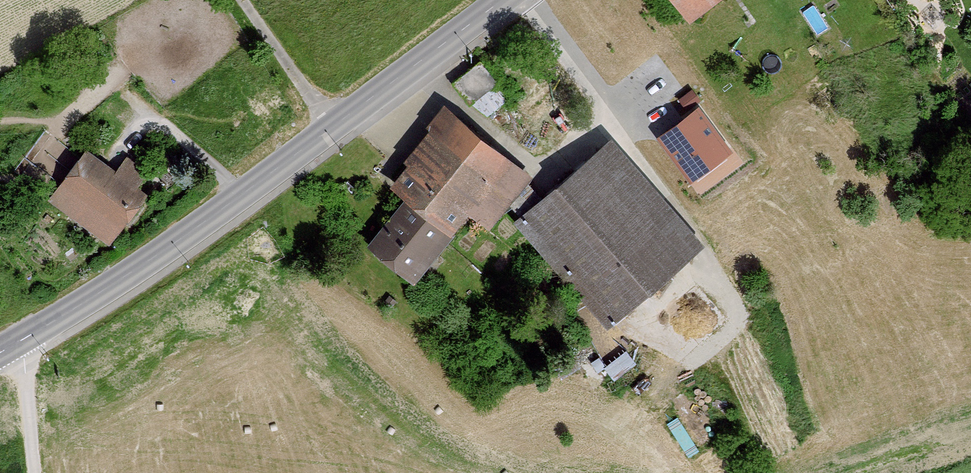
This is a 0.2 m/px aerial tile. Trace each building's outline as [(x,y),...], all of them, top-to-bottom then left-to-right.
[(697,24),(729,0),(679,0),(697,24)] [(457,73),(481,110),(507,93),(484,56),(457,73)] [(538,173),(453,107),(396,180),(415,194),(377,242),(425,280),(477,214),(495,228),(538,173)] [(698,112),(661,140),(691,181),(729,152),(698,112)] [(635,157),(618,137),(521,223),(614,328),(711,243),(635,157)] [(154,197),(94,150),(55,199),(115,246),(154,197)] [(609,362),(613,371),(637,361),(632,351),(609,362)]
